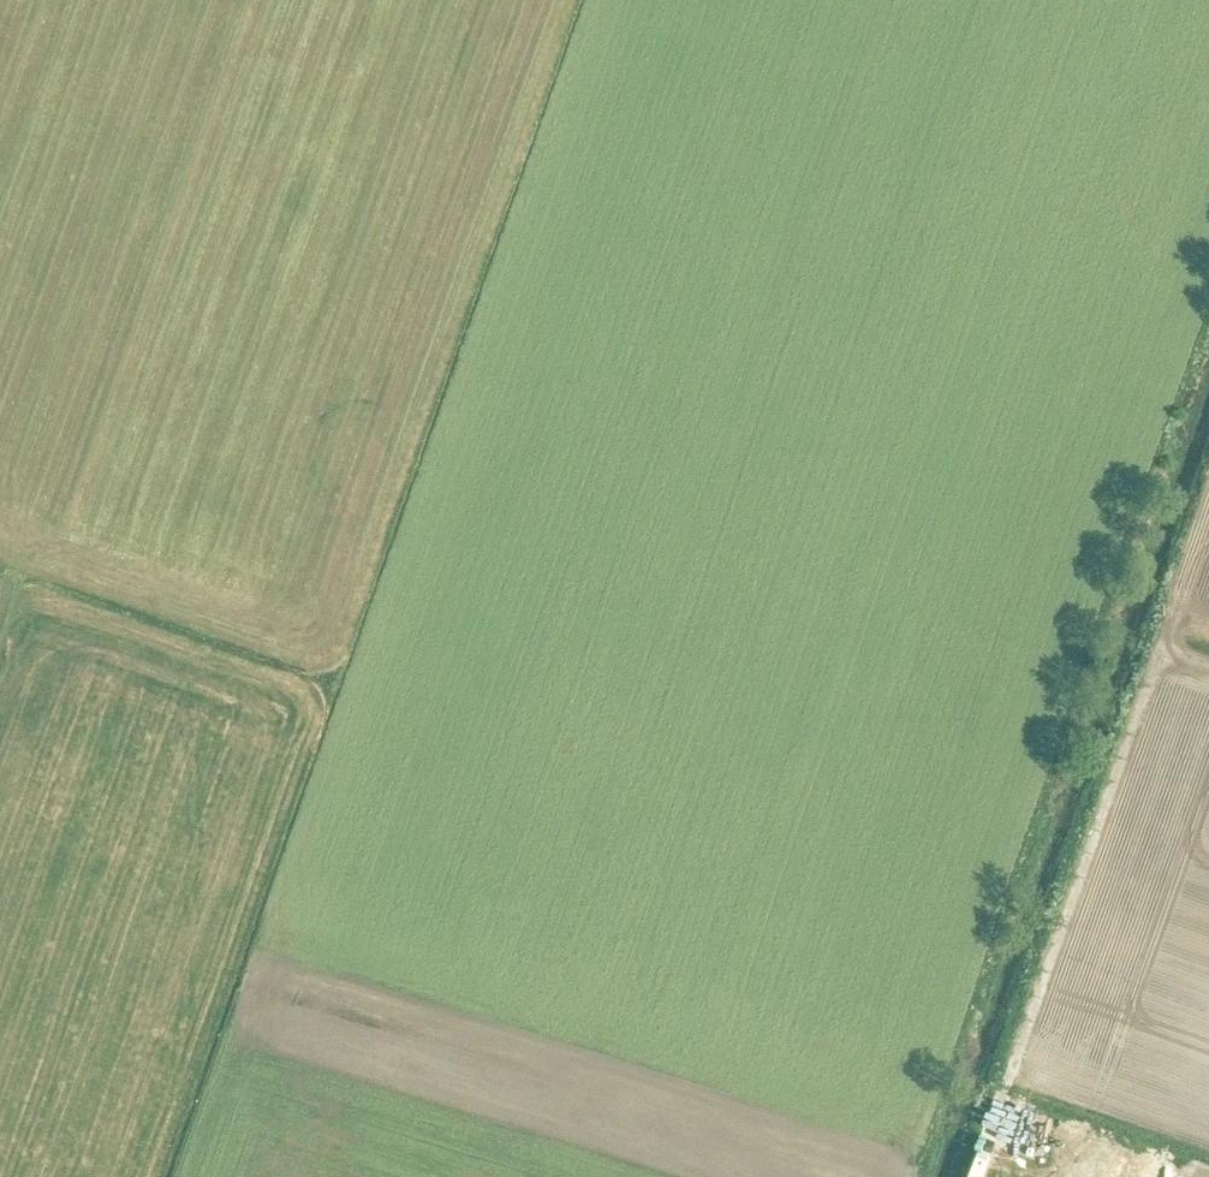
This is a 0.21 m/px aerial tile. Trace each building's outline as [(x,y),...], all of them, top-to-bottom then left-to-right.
[(1036,1129),(1040,1116),(1028,1112),(1023,1124),(1036,1129)]
